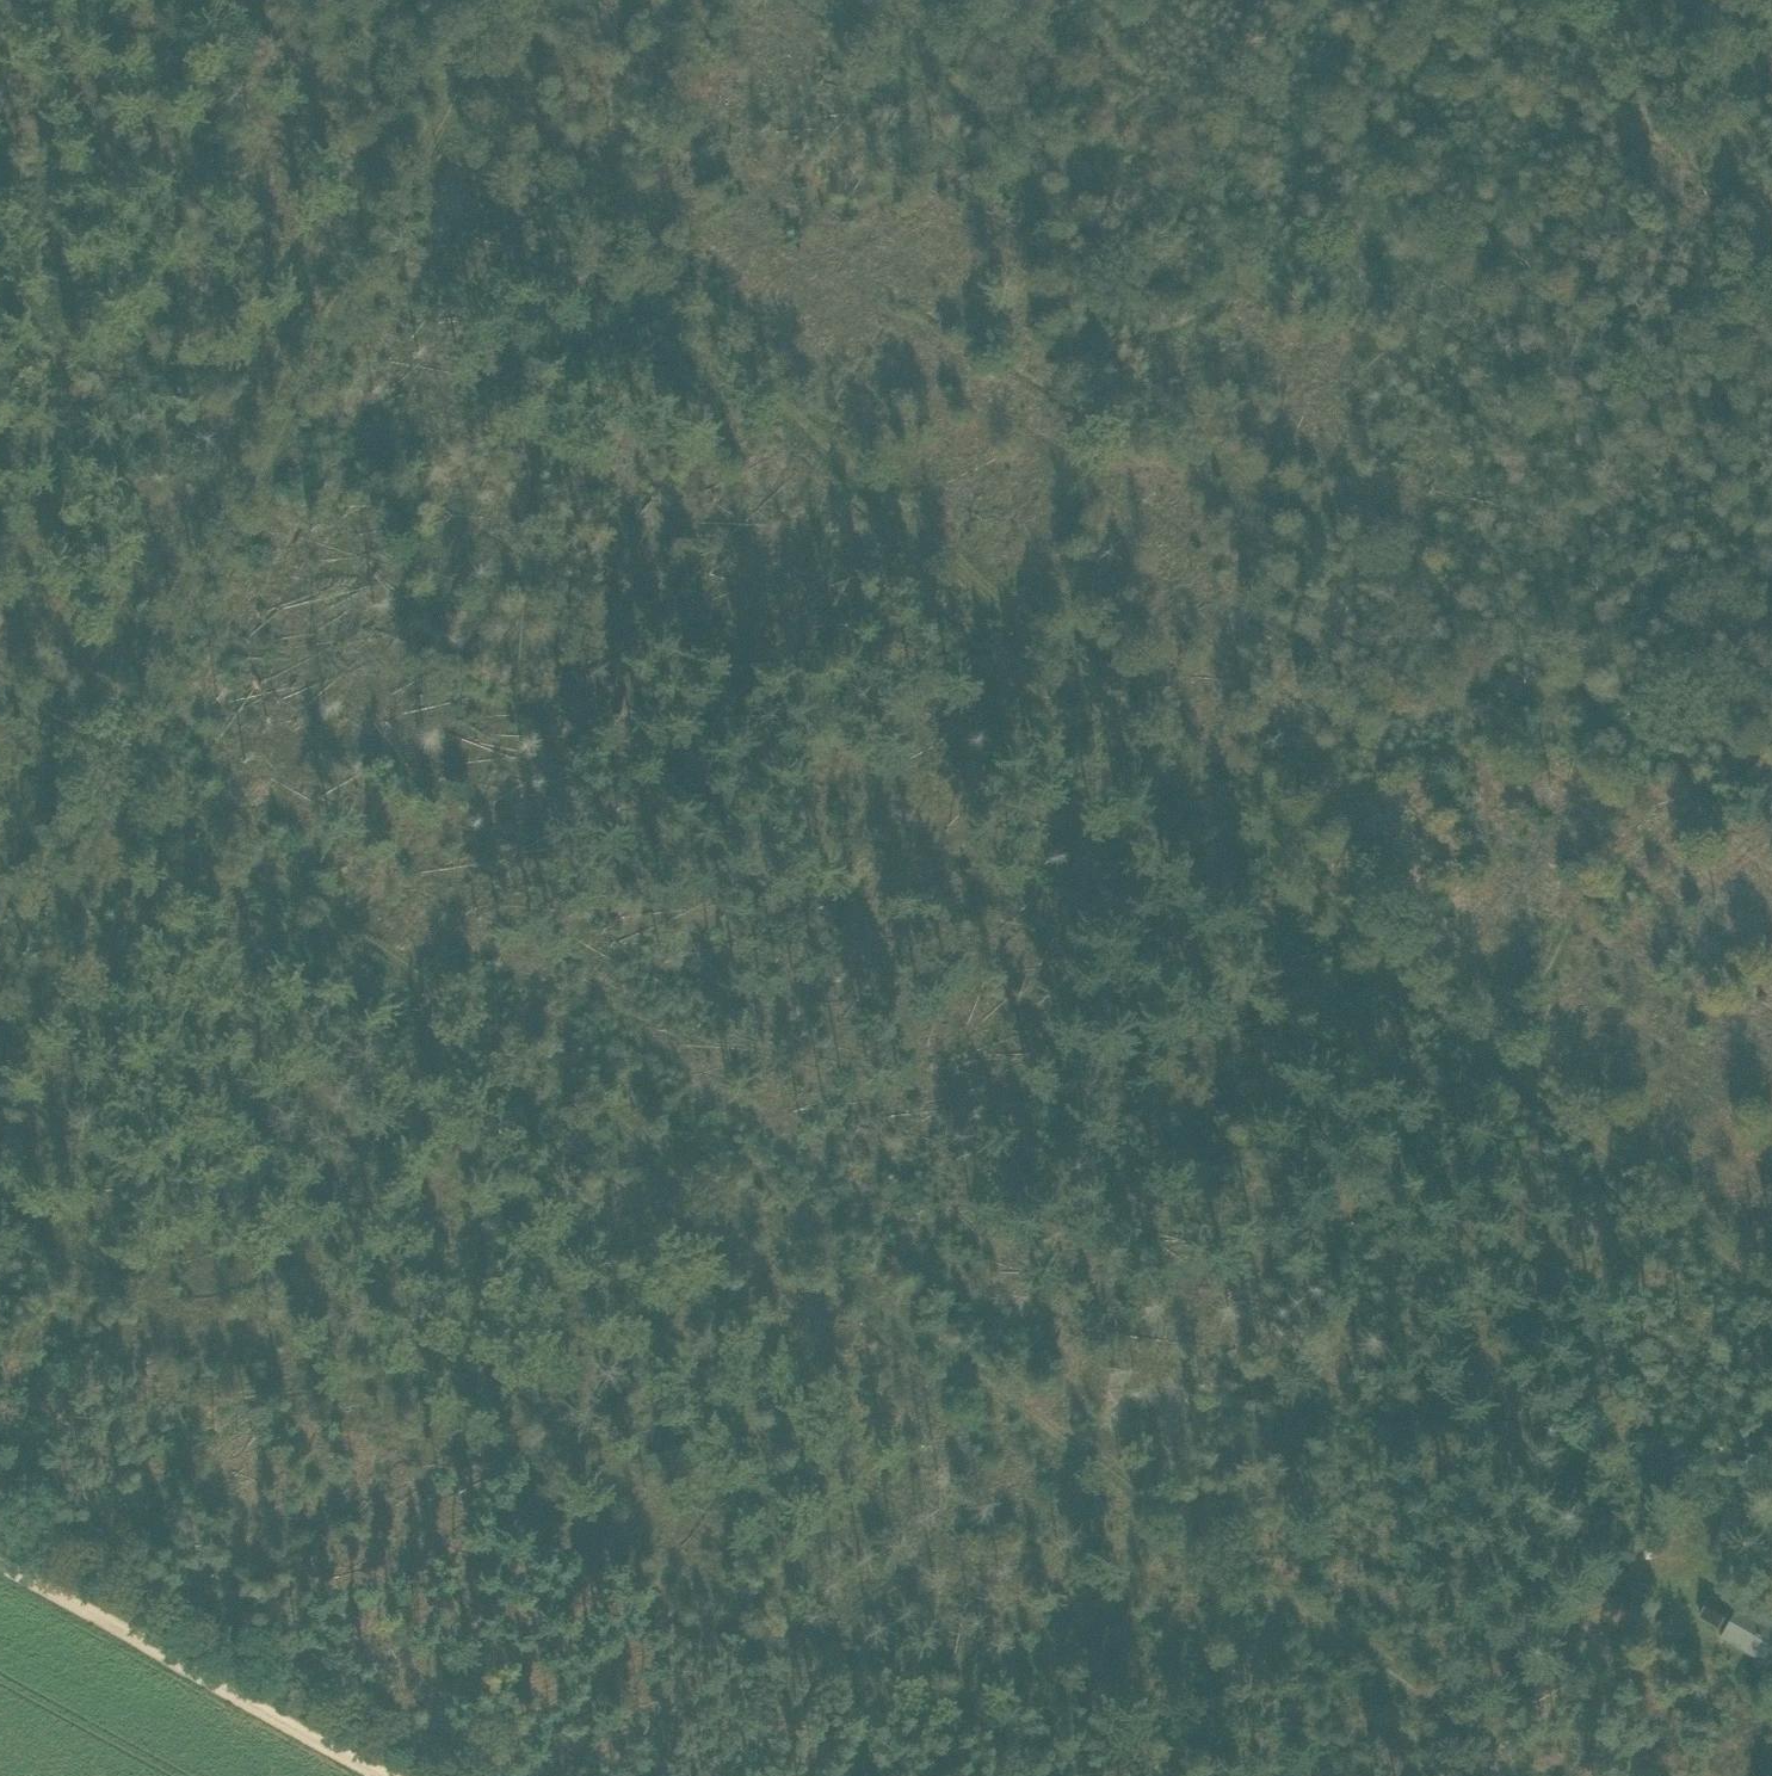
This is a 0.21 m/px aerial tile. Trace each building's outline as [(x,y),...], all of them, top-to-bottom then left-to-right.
[(1723,1637),(1755,1657),(1757,1653),(1765,1658),(1771,1647),(1771,1634),(1762,1628),(1765,1624),(1741,1608),(1723,1637)]
